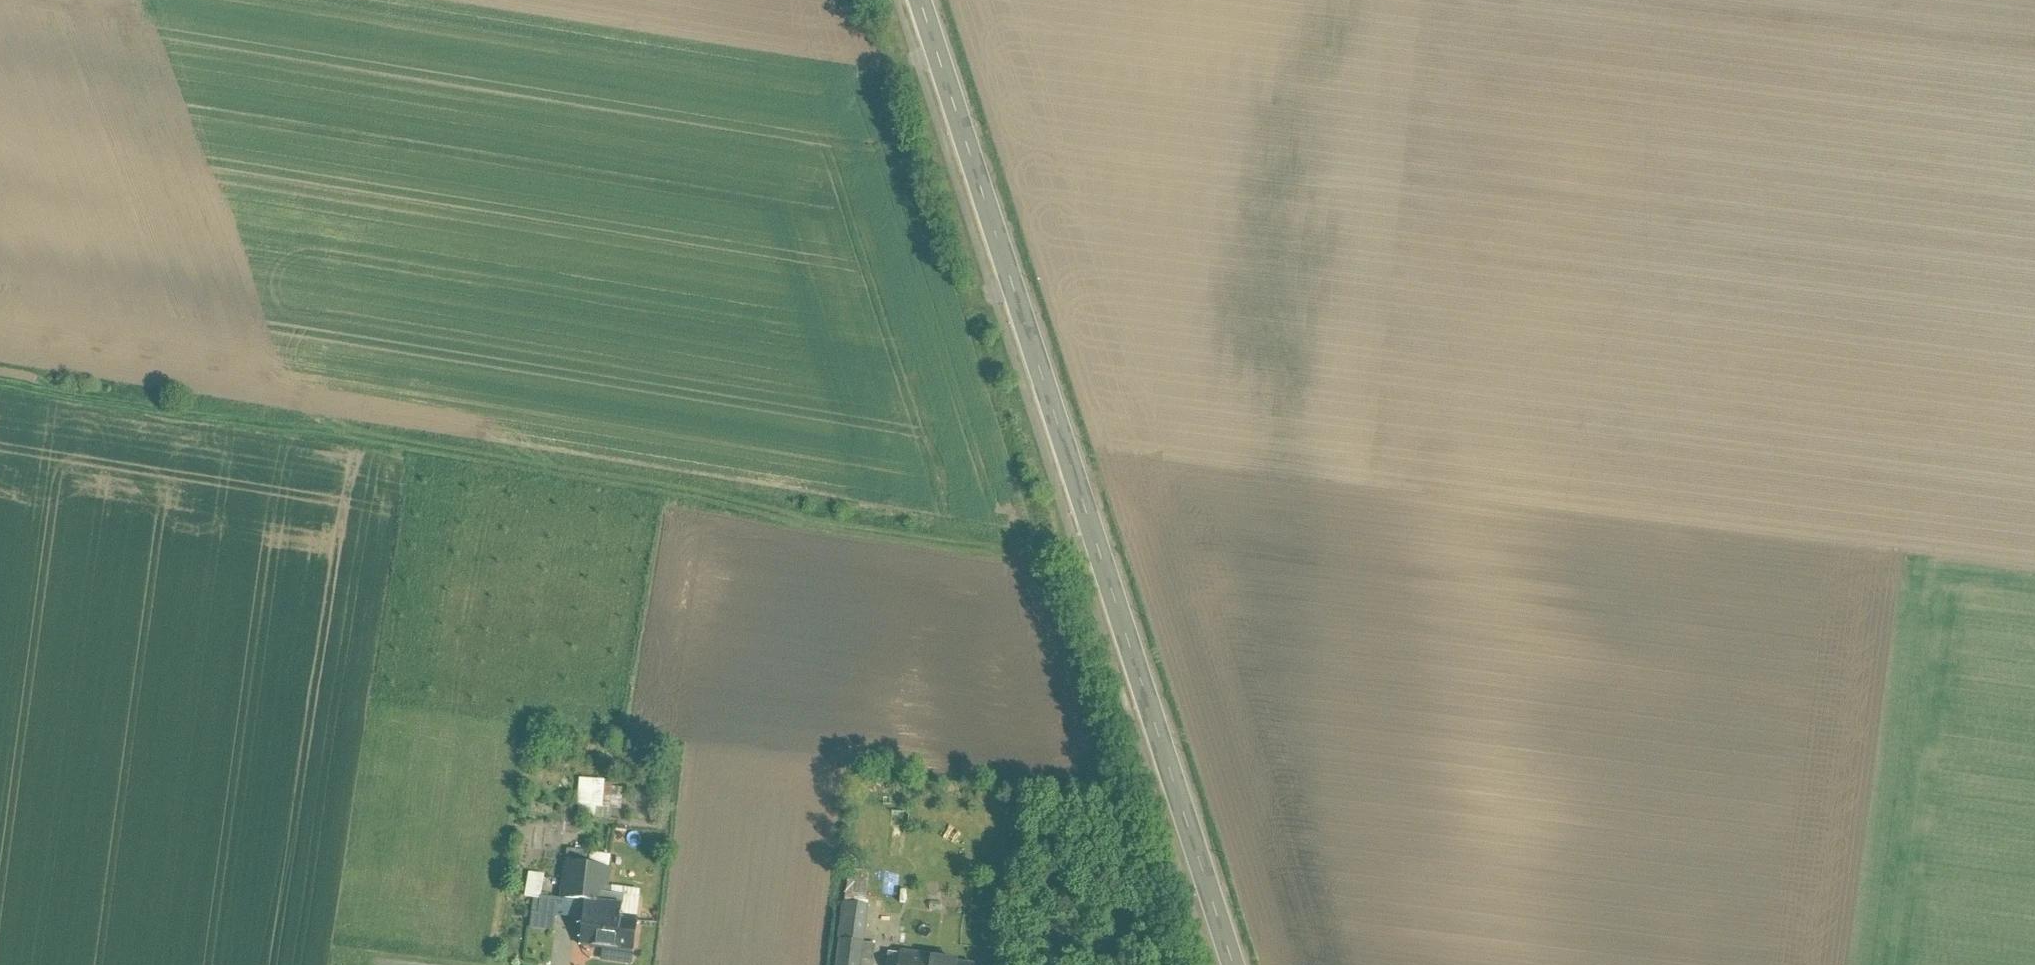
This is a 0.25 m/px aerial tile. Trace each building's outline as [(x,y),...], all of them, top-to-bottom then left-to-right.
[(609,780),(584,778),(582,805),(607,807),(609,780)] [(580,914),(576,938),(629,946),(635,904),(614,901),(618,878),(609,876),(607,884),(602,883),(606,853),(587,851),(586,863),(567,861),(559,911),(580,914)] [(523,897),(539,901),(544,877),(529,873),(523,897)] [(845,940),(868,943),(873,905),(850,901),(845,940)] [(845,940),(842,964),(876,964),(879,945),(868,943),(845,940)] [(907,952),(905,964),(937,964),(938,957),(907,952)] [(937,964),(985,964),(985,963),(938,957),(937,964)]
